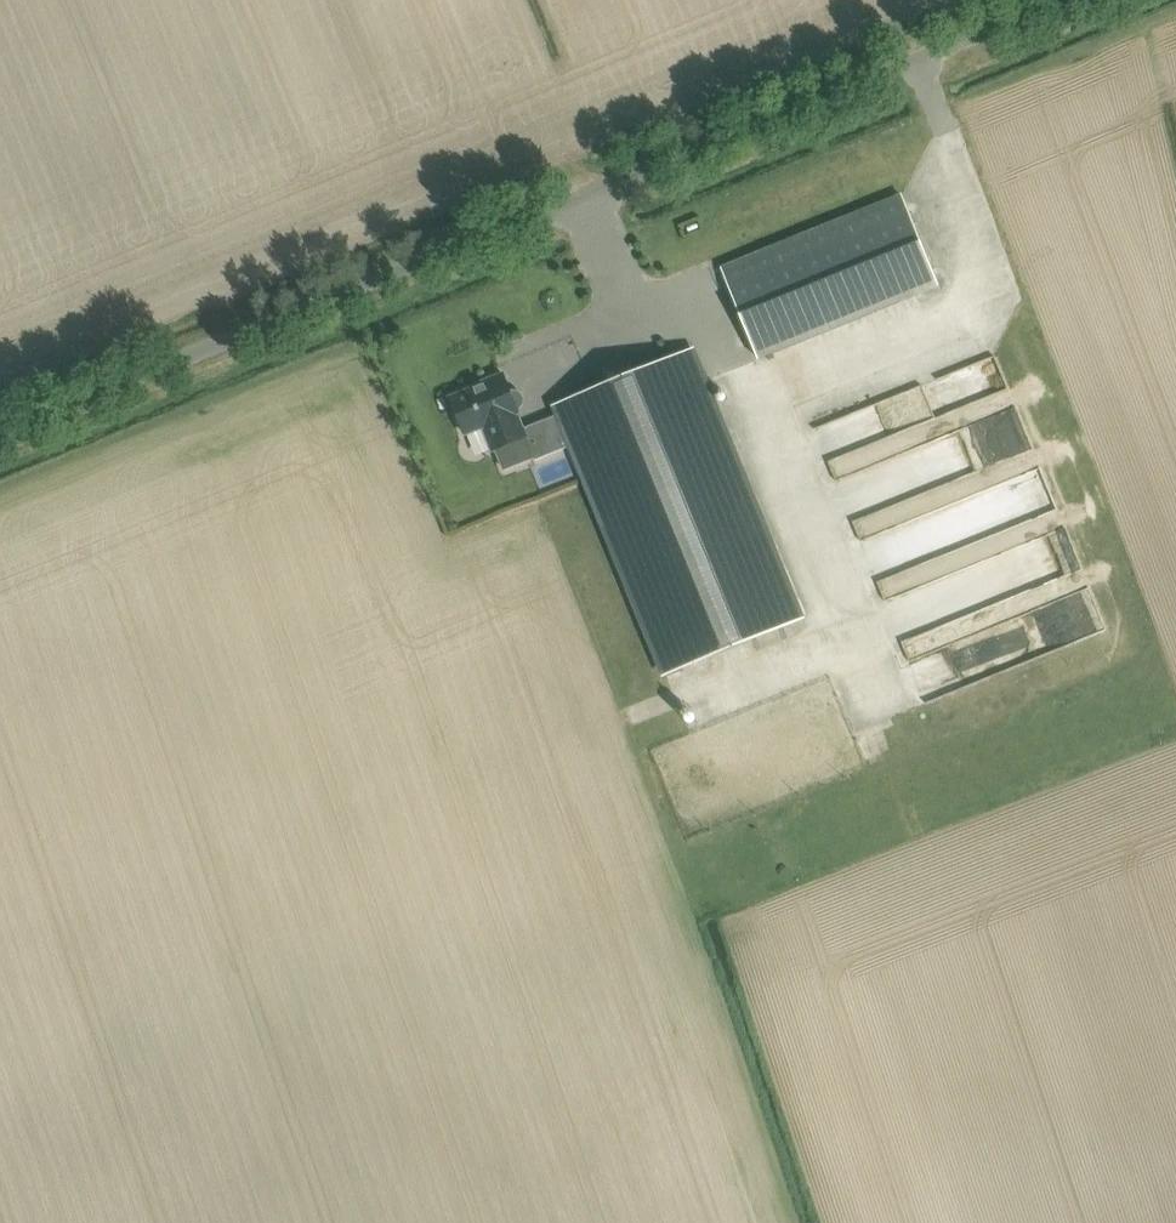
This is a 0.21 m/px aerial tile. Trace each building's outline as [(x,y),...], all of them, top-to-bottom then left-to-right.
[(722,269),(759,359),(939,286),(902,196),(722,269)] [(572,446),(666,675),(801,620),(691,350),(556,405),(560,414),(572,446)] [(560,414),(523,429),(516,414),(519,412),(518,410),(520,409),(524,405),(524,399),(522,395),(518,391),(513,391),(510,391),(503,375),(471,388),(471,390),(450,399),(465,434),(483,427),(493,451),(495,450),(503,471),(533,459),(534,462),(572,446),(560,414)] [(832,460),(838,476),(897,455),(891,438),(939,421),(927,386),(823,423),(835,458),(832,460)] [(1012,457),(1035,447),(1018,407),(995,417),(1012,457)] [(946,679),(953,687),(1107,633),(1091,588),(1042,605),(1035,585),(1078,570),(1063,529),(976,560),(1011,527),(1060,510),(1044,466),(1012,477),(1001,465),(855,516),(863,539),(889,529),(903,544),(926,536),(896,564),(899,572),(881,579),(888,599),(929,585),(960,617),(904,637),(913,662),(935,654),(921,667),(935,682),(946,679)]
